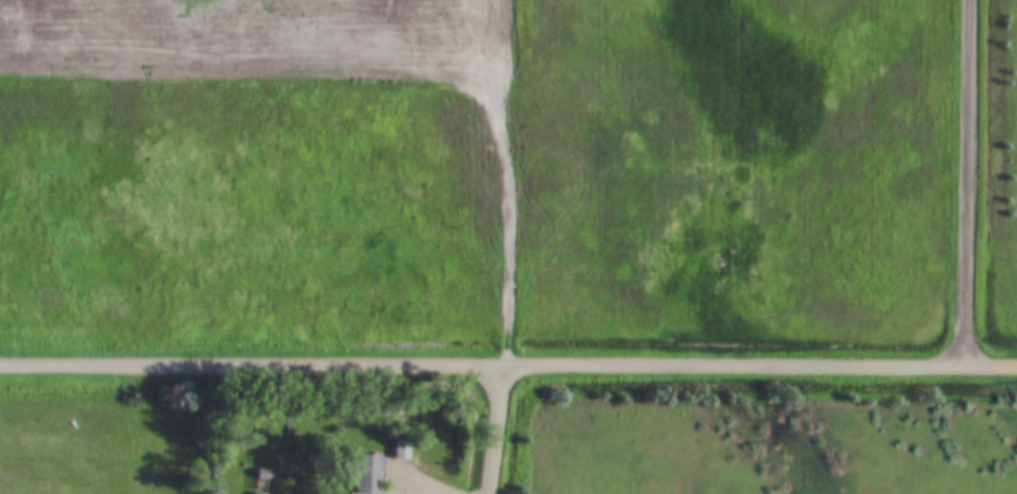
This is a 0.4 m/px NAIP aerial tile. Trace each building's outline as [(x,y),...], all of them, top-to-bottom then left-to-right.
[(384,493),(384,452),(358,452),(358,493),(384,493)]
